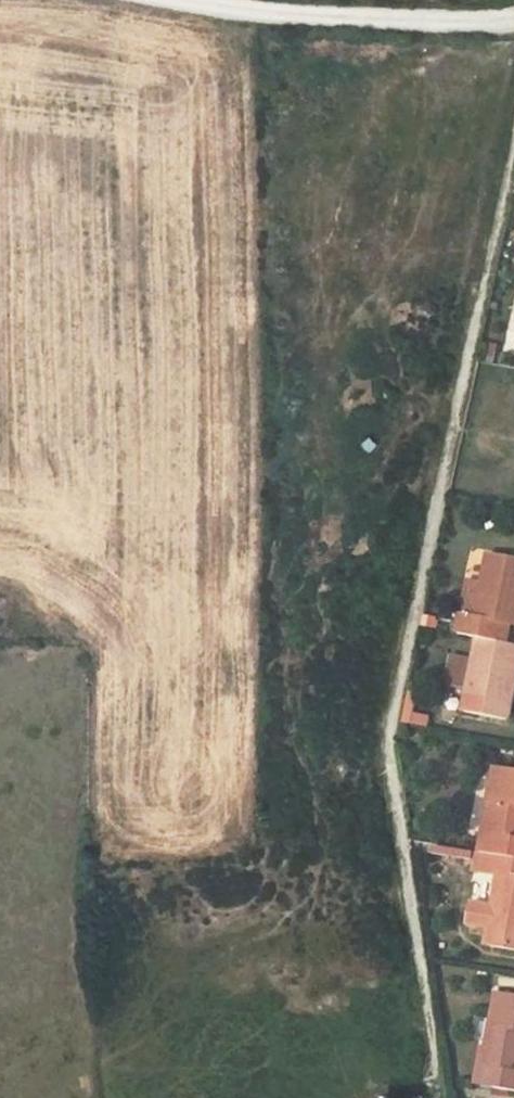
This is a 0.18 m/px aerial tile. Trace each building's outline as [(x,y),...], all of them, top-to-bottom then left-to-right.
[(461,618),(457,642),(474,645),(507,651),(511,625),(513,626),(513,566),(485,561),(474,620),(461,618)] [(474,645),(470,669),(465,697),(461,716),(509,724),(513,699),(507,698),(512,671),(513,671),(513,652),(507,651),(474,645)] [(465,697),(470,669),(449,665),(444,693),(465,697)] [(408,702),(403,721),(415,722),(419,704),(408,702)] [(486,804),(478,853),(482,853),(513,858),(513,772),(502,770),(496,805),(486,804)] [(482,853),(478,879),(491,882),(481,942),(513,947),(513,858),(482,853)] [(513,1086),(513,987),(509,986),(505,1012),(497,1011),(492,1044),(490,1060),(498,1061),(495,1083),(513,1086)]
